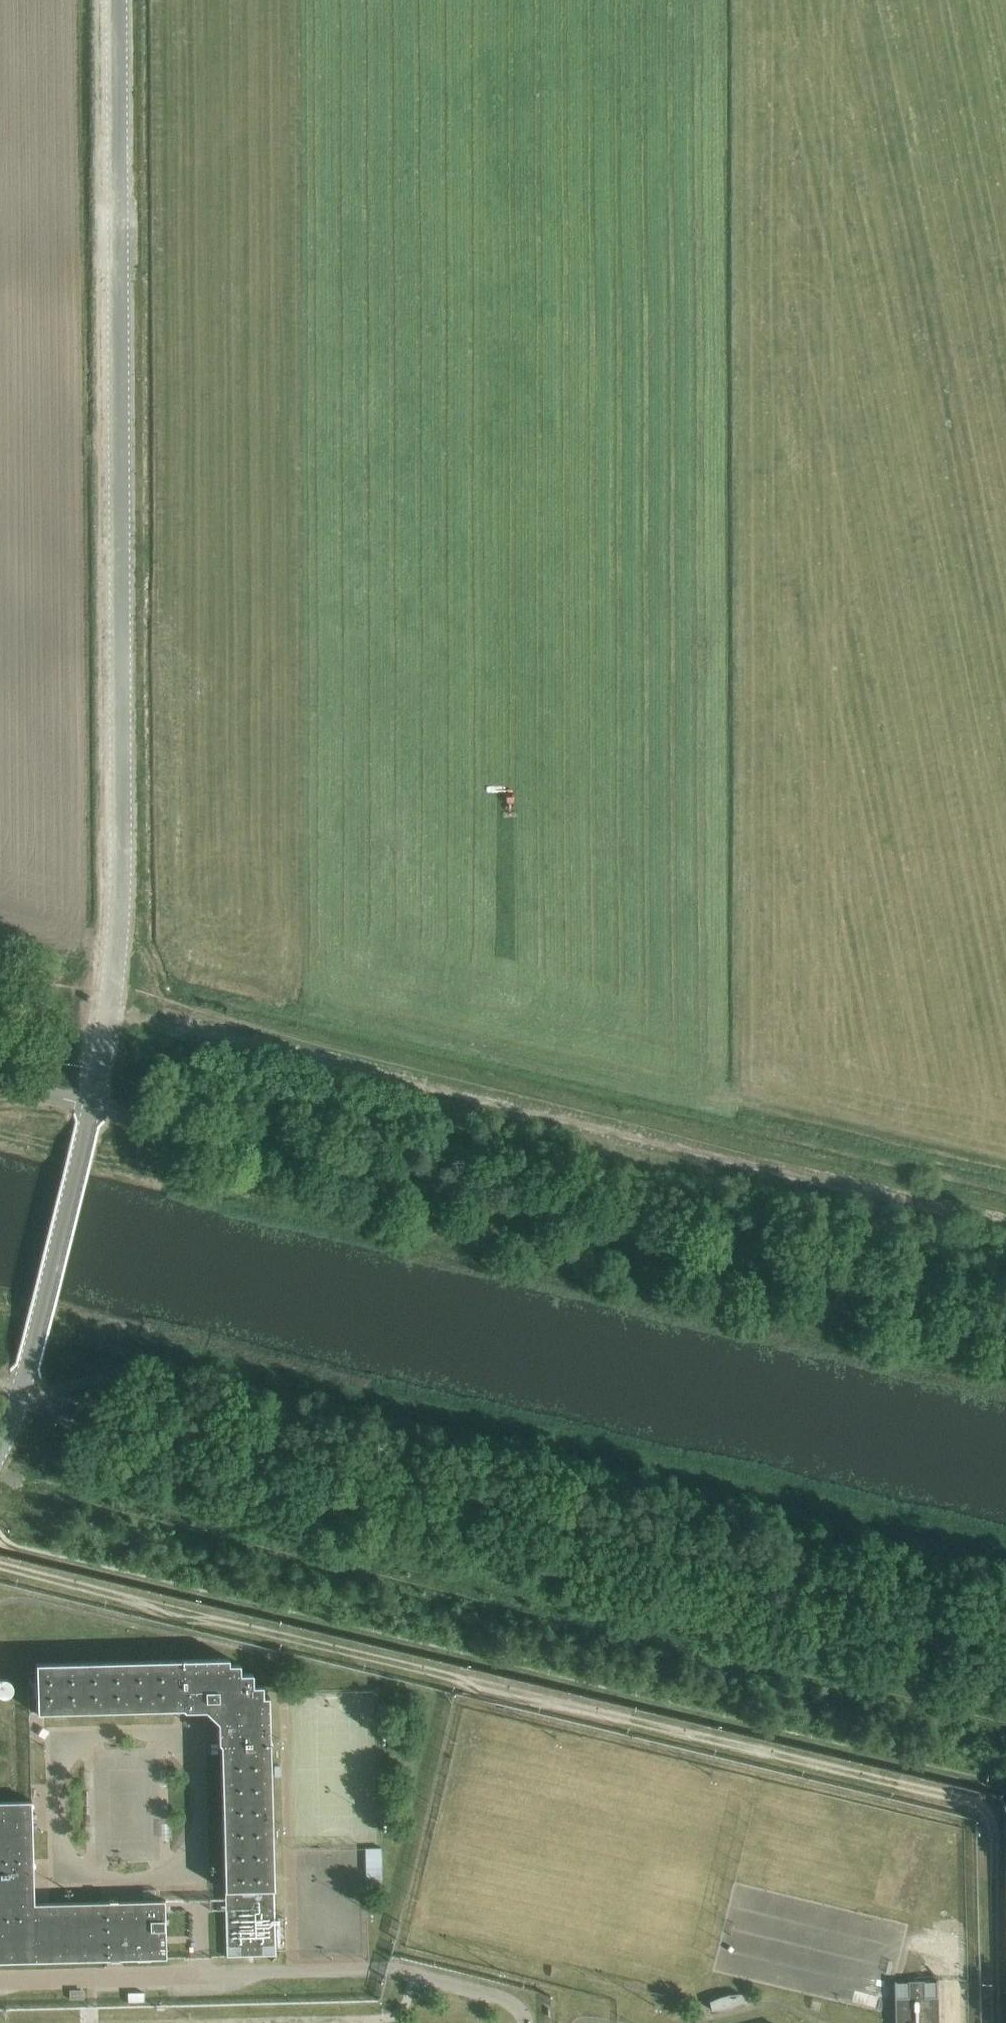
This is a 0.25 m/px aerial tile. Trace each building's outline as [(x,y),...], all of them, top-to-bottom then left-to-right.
[(227,1956),(275,1955),(268,1697),(262,1697),(262,1686),(253,1686),(252,1674),(240,1674),(239,1664),(229,1664),(229,1659),(170,1660),(170,1651),(150,1652),(151,1660),(36,1663),(38,1712),(184,1708),(185,1710),(206,1710),(218,1722),(218,1743),(221,1744),(227,1956)] [(0,1801),(0,1961),(132,1958),(132,1964),(142,1964),(142,1958),(166,1958),(164,1900),(34,1904),(32,1801),(0,1801)] [(366,1888),(382,1888),(381,1847),(365,1848),(366,1888)] [(937,1980),(895,1981),(896,2022),(938,2022),(937,1980)] [(740,2003),(743,2002),(740,1993),(738,1993),(735,1993),(733,1994),(730,1994),(728,1994),(725,1995),(723,1995),(721,1996),(718,1997),(716,1998),(714,1999),(711,2000),(709,2001),(712,2010),(715,2010),(717,2009),(720,2009),(723,2009),(725,2008),(728,2008),(730,2007),(733,2006),(735,2005),(738,2004),(740,2003)]
